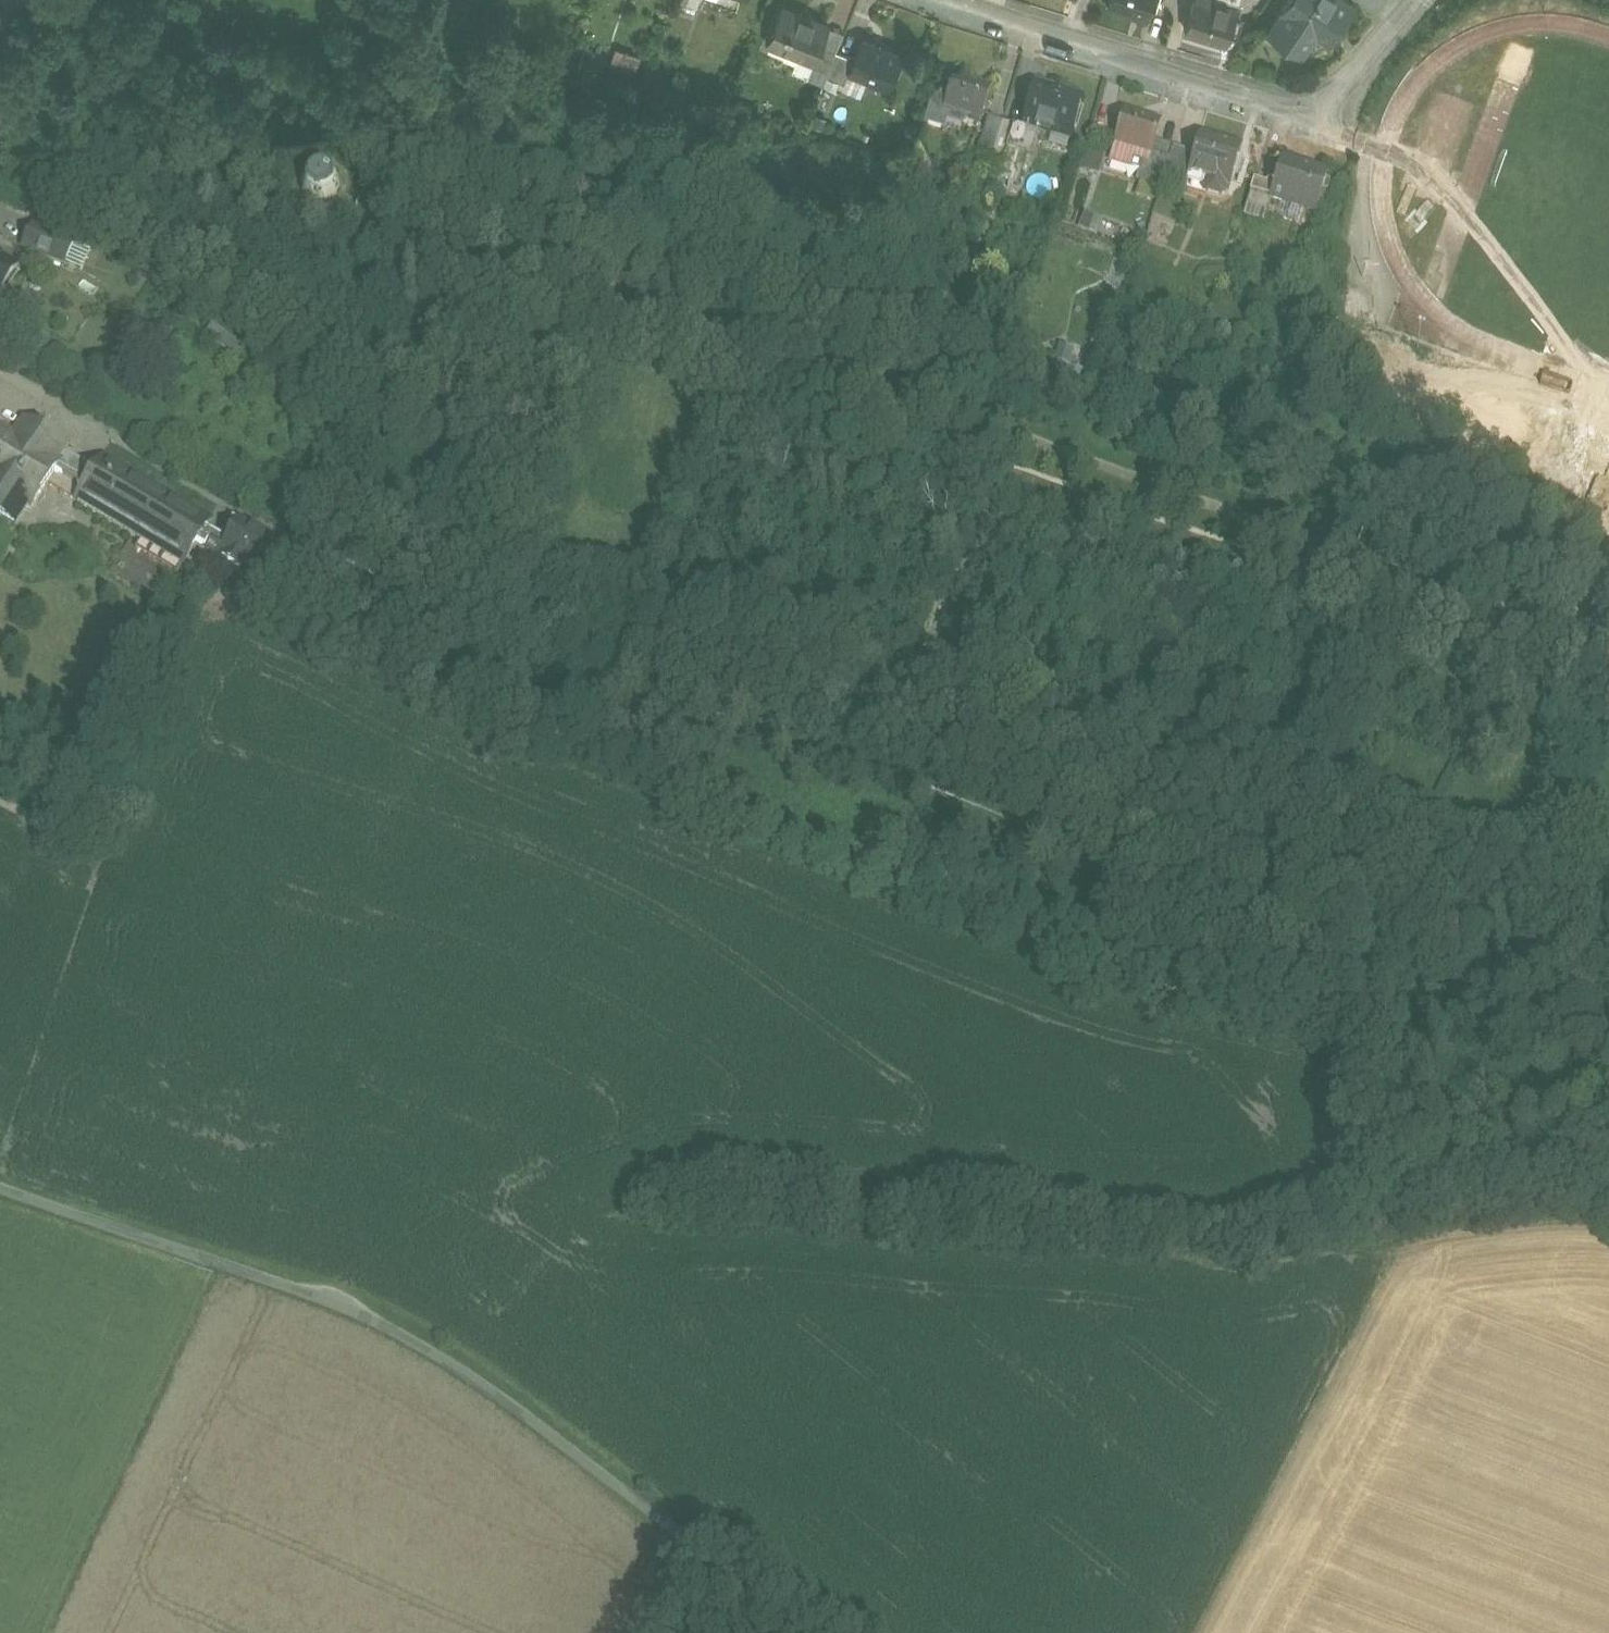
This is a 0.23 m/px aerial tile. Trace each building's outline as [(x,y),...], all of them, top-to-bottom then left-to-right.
[(678,7),(698,13),(702,0),(680,0),(678,7)] [(1107,11),(1149,24),(1157,0),(1111,0),(1107,11)] [(1186,36),(1228,49),(1240,12),(1231,9),(1233,3),(1225,0),(1198,0),(1186,36)] [(1289,2),(1266,36),(1303,60),(1317,39),(1331,48),(1360,5),(1352,0),(1291,0),(1289,2)] [(768,48),(813,68),(830,29),(832,25),(784,7),(780,16),(776,15),(768,36),(772,38),(768,48)] [(844,34),(830,29),(813,68),(809,81),(823,87),(826,78),(836,54),(844,34)] [(846,79),(888,96),(903,57),(860,41),(853,61),(846,79)] [(846,79),(853,61),(836,54),(826,78),(844,85),(846,79)] [(640,68),(617,59),(608,83),(631,92),(640,68)] [(995,84),(955,72),(951,88),(944,109),(971,117),(984,120),(995,84)] [(1084,96),(1038,82),(1024,125),(1040,130),(1071,139),(1084,96)] [(959,127),(971,117),(944,109),(951,88),(936,83),(926,117),(959,127)] [(1164,118),(1127,106),(1109,159),(1131,166),(1135,156),(1150,161),(1164,118)] [(978,149),(992,154),(1003,119),(989,115),(978,149)] [(1033,154),(1040,130),(1024,125),(1003,119),(992,154),(987,172),(991,174),(1008,179),(1018,182),(1027,152),(1033,154)] [(1243,144),(1202,132),(1196,149),(1190,169),(1216,178),(1217,174),(1232,178),(1243,144)] [(1083,166),(1101,171),(1107,148),(1089,143),(1083,166)] [(1190,169),(1196,149),(1183,145),(1177,165),(1190,169)] [(1331,167),(1286,153),(1278,176),(1276,182),(1272,196),(1280,199),(1302,206),(1300,214),(1317,220),(1321,209),(1317,207),(1331,167)] [(1008,179),(991,174),(987,188),(1004,193),(1008,179)] [(1273,176),(1268,180),(1255,176),(1251,190),(1255,191),(1272,196),(1276,182),(1278,176),(1273,176)] [(308,184),(306,188),(305,193),(305,198),(307,202),(310,206),(315,209),(320,210),(326,209),(330,206),(334,202),(336,197),(336,191),(334,186),(330,182),(326,180),(321,178),(316,179),(312,181),(308,184)] [(1157,184),(1140,179),(1136,193),(1153,198),(1157,184)] [(1272,196),(1255,191),(1252,201),(1258,203),(1269,206),(1272,196)] [(1302,206),(1280,199),(1276,213),(1298,220),(1300,214),(1302,206)] [(1269,206),(1258,203),(1254,215),(1265,218),(1269,206)] [(35,226),(23,252),(67,272),(68,269),(74,256),(79,246),(35,226)] [(6,306),(29,269),(0,251),(0,302),(6,306)] [(90,263),(74,256),(68,269),(84,276),(90,263)] [(1608,452),(1608,425),(1481,382),(1466,425),(1451,420),(1447,432),(1522,457),(1516,474),(1593,500),(1608,452)] [(21,442),(0,429),(0,527),(27,544),(40,523),(63,486),(78,462),(82,454),(32,424),(21,442)] [(80,507),(194,576),(206,556),(216,539),(223,529),(109,460),(99,476),(85,499),(80,507)] [(99,476),(78,462),(63,486),(85,499),(99,476)] [(228,546),(216,539),(206,556),(253,585),(256,580),(275,591),(296,557),(242,524),(228,546)] [(138,594),(144,584),(137,581),(142,573),(122,562),(112,579),(138,594)]
